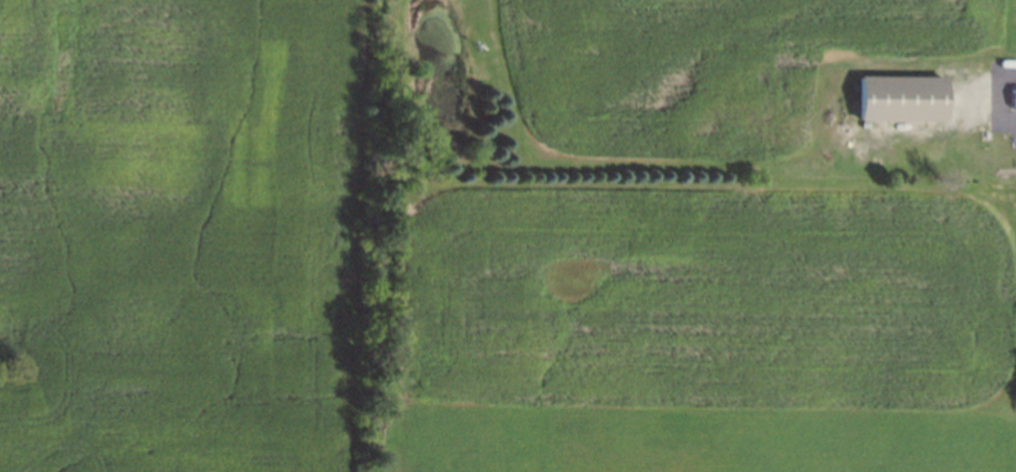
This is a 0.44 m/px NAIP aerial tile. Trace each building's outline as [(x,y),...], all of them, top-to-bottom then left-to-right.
[(946,76),(945,121),(860,121),(861,77),(946,76)]
